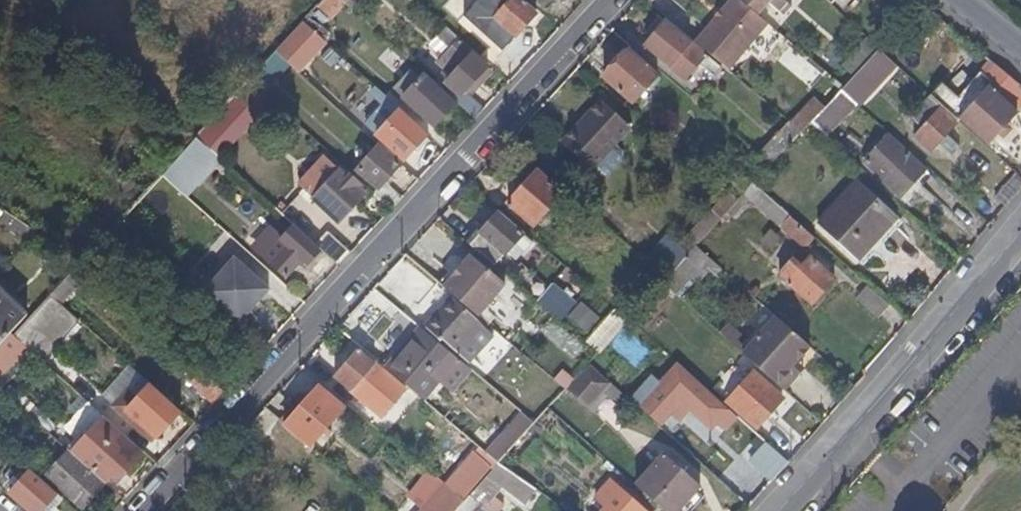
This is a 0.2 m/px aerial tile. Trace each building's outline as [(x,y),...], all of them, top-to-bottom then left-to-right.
[(346,1),(345,0),(322,0),(304,20),(317,32),(346,1)] [(539,13),(523,0),(480,0),(466,18),(506,52),(539,13)] [(550,11),(558,0),(537,0),(550,11)] [(766,22),(740,0),(731,0),(696,42),(727,69),(766,22)] [(760,12),(766,4),(783,16),(790,6),(783,0),(745,0),(760,12)] [(722,68),(665,19),(644,44),(686,80),(697,67),(713,79),(722,68)] [(303,45),(313,33),(301,23),(277,49),(287,59),(291,63),(305,46),(303,45)] [(853,76),(877,49),(879,48),(868,37),(841,65),(853,76)] [(462,96),(489,65),(459,39),(449,52),(455,59),(448,69),(452,73),(446,82),(462,96)] [(274,73),(287,59),(277,49),(264,62),(274,73)] [(849,99),(886,57),(877,49),(853,76),(843,88),(839,91),(849,99)] [(635,101),(658,77),(627,50),(605,75),(635,101)] [(261,87),(274,73),(264,62),(250,77),(261,87)] [(998,65),(984,81),(1020,112),(1020,84),(998,65)] [(249,101),(261,87),(250,77),(228,102),(236,109),(245,100),(249,101)] [(435,127),(455,104),(434,85),(429,89),(413,78),(409,83),(412,86),(403,98),(435,127)] [(1020,124),(1020,112),(984,81),(967,104),(950,89),(939,103),(942,105),(962,122),(963,120),(998,150),(1020,124)] [(825,139),(855,105),(849,99),(839,91),(823,108),(809,125),(825,139)] [(475,120),(485,108),(470,94),(460,105),(475,120)] [(948,133),(957,122),(940,107),(942,105),(939,103),(930,95),(911,117),(922,127),(916,135),(934,151),(940,143),(948,133)] [(809,125),(823,108),(812,98),(790,124),(800,134),(809,125)] [(610,150),(626,131),(596,103),(580,123),(610,150)] [(395,136),(412,118),(403,110),(387,128),(395,136)] [(413,155),(430,134),(412,118),(395,136),(389,144),(402,157),(400,161),(403,164),(420,180),(429,170),(413,155)] [(588,175),(610,150),(580,123),(558,148),(588,175)] [(770,166),(800,134),(790,124),(788,123),(758,155),(762,159),(770,166)] [(954,155),(961,145),(948,133),(940,143),(954,155)] [(896,192),(920,163),(887,135),(863,163),(896,192)] [(388,182),(403,164),(400,161),(381,145),(359,169),(377,186),(374,190),(393,208),(404,198),(388,182)] [(177,183),(198,160),(185,148),(164,171),(177,183)] [(754,184),(770,166),(762,159),(730,193),(739,201),(744,195),(754,184)] [(535,225),(562,194),(535,169),(507,202),(535,225)] [(339,223),(366,194),(365,190),(368,184),(353,170),(346,176),(339,170),(321,191),(317,187),(311,193),(315,197),(313,200),(339,223)] [(1020,188),(1020,173),(1017,170),(997,194),(1008,204),(1020,188)] [(860,261),(898,216),(858,181),(819,226),(860,261)] [(816,239),(754,184),(744,195),(807,250),(816,239)] [(726,215),(739,201),(730,193),(718,207),(726,215)] [(510,250),(524,233),(499,212),(470,244),(496,266),(510,250)] [(308,264),(320,251),(293,227),(283,239),(290,247),(273,263),(288,277),(302,260),(308,264)] [(348,248),(326,227),(317,238),(322,244),(339,258),(348,248)] [(519,257),(533,241),(524,233),(510,250),(519,257)] [(273,263),(290,247),(283,239),(270,256),(273,263)] [(674,295),(710,258),(697,246),(667,279),(663,284),(674,295)] [(479,316),(506,282),(472,254),(445,286),(479,316)] [(795,275),(808,258),(803,254),(790,270),(795,275)] [(257,298),(268,287),(235,255),(203,289),(237,320),(245,312),(257,298)] [(812,307),(834,281),(808,258),(795,275),(787,284),(812,307)] [(64,301),(93,269),(82,259),(53,290),(64,301)] [(575,304),(552,284),(538,301),(560,321),(575,304)] [(0,285),(0,348),(15,331),(31,314),(0,285)] [(44,359),(82,317),(64,301),(53,290),(31,314),(15,331),(27,344),(36,351),(44,359)] [(473,360),(495,333),(452,297),(426,328),(442,341),(445,337),(473,360)] [(249,315),(261,302),(257,298),(245,312),(249,315)] [(584,333),(598,319),(580,302),(566,317),(584,333)] [(598,354),(629,321),(616,308),(584,342),(598,354)] [(756,368),(784,335),(758,311),(749,323),(755,329),(741,345),(746,349),(741,354),(756,368)] [(443,380),(460,360),(421,327),(386,367),(426,401),(443,380)] [(27,344),(15,331),(0,348),(0,374),(27,344)] [(36,351),(27,344),(0,374),(0,385),(3,387),(36,351)] [(366,404),(390,376),(359,350),(335,377),(366,404)] [(454,390),(471,369),(460,360),(443,380),(454,390)] [(602,390),(610,382),(592,365),(570,388),(589,406),(602,390)] [(225,390),(200,368),(190,382),(213,402),(225,390)] [(663,424),(696,386),(680,370),(665,388),(653,377),(634,400),(663,424)] [(782,400),(752,373),(726,402),(756,428),(782,400)] [(159,435),(182,411),(151,382),(129,407),(135,415),(131,418),(139,424),(142,421),(159,435)] [(635,404),(610,382),(602,390),(607,396),(627,413),(635,404)] [(313,445),(345,406),(322,387),(288,425),(313,445)] [(595,411),(607,396),(602,390),(589,406),(595,411)] [(91,426),(104,412),(89,399),(77,414),(91,426)] [(514,409),(486,453),(502,463),(530,419),(514,409)] [(122,478),(144,452),(104,417),(74,451),(92,466),(108,481),(115,473),(122,478)] [(522,452),(544,428),(536,421),(533,424),(514,445),(522,452)] [(772,483),(790,462),(770,446),(753,466),(772,483)] [(104,491),(101,488),(105,483),(90,469),(92,466),(74,451),(71,447),(48,473),(84,506),(91,499),(95,502),(104,491)] [(665,453),(637,485),(666,510),(679,510),(701,485),(665,453)] [(488,494),(507,472),(497,464),(477,484),(488,494)] [(31,469),(26,475),(19,470),(15,476),(20,481),(12,491),(35,510),(39,510),(56,492),(31,469)] [(611,477),(594,497),(606,505),(613,510),(631,510),(639,501),(611,477)] [(62,498),(56,492),(39,510),(51,510),(62,498)] [(483,503),(470,492),(464,498),(458,505),(453,510),(475,510),(476,510),(483,503)] [(458,505),(447,495),(433,510),(453,510),(458,505)] [(0,496),(0,510),(17,510),(0,496)] [(639,501),(631,510),(652,510),(639,501)]
